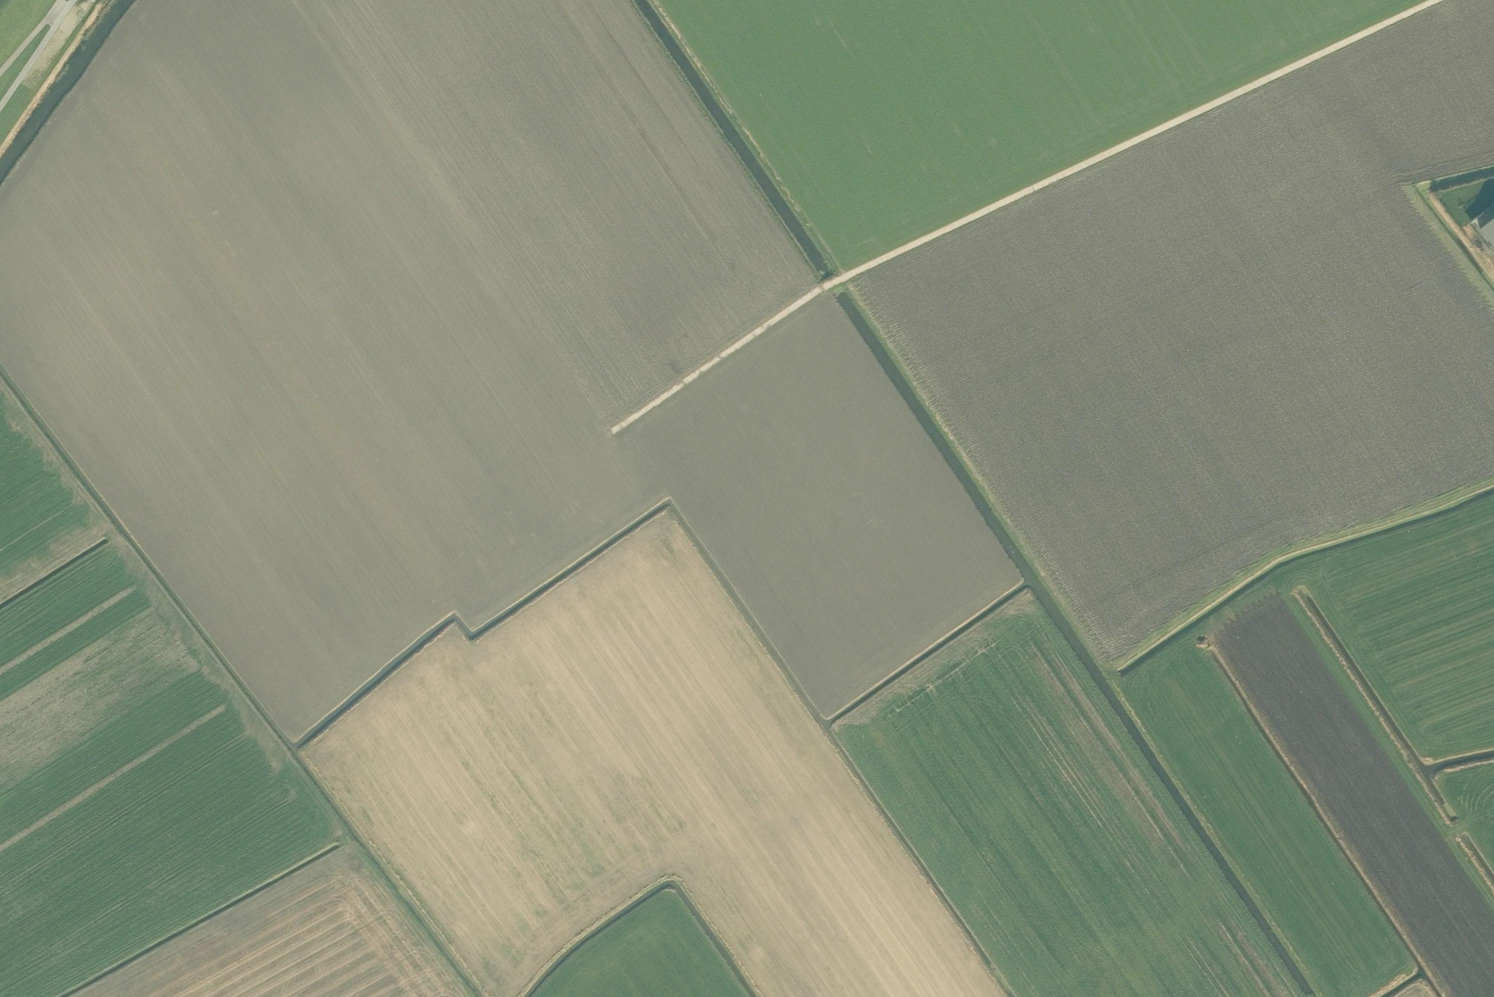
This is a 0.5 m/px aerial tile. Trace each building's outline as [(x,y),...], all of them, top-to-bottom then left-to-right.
[(1480,228),(1493,246),(1493,217),(1480,228)]
